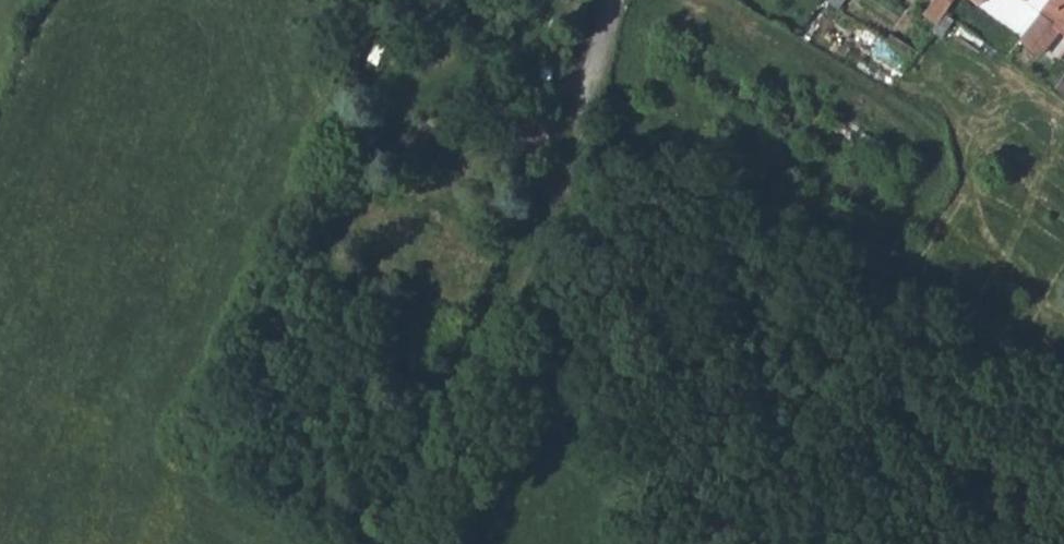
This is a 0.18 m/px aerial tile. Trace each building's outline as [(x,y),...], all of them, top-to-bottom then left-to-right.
[(829,1),(839,8),(844,2),(847,3),(850,0),(830,0),(829,1)] [(936,23),(941,16),(954,0),(929,0),(921,10),(936,23)] [(1040,11),(1060,27),(1063,30),(1063,0),(1049,0),(1040,11)] [(1038,56),(1060,27),(1040,11),(1018,40),(1038,56)] [(559,86),(546,81),(541,93),(554,98),(559,86)] [(358,239),(366,242),(370,230),(362,228),(358,239)] [(379,233),(370,230),(366,242),(375,245),(379,233)]
